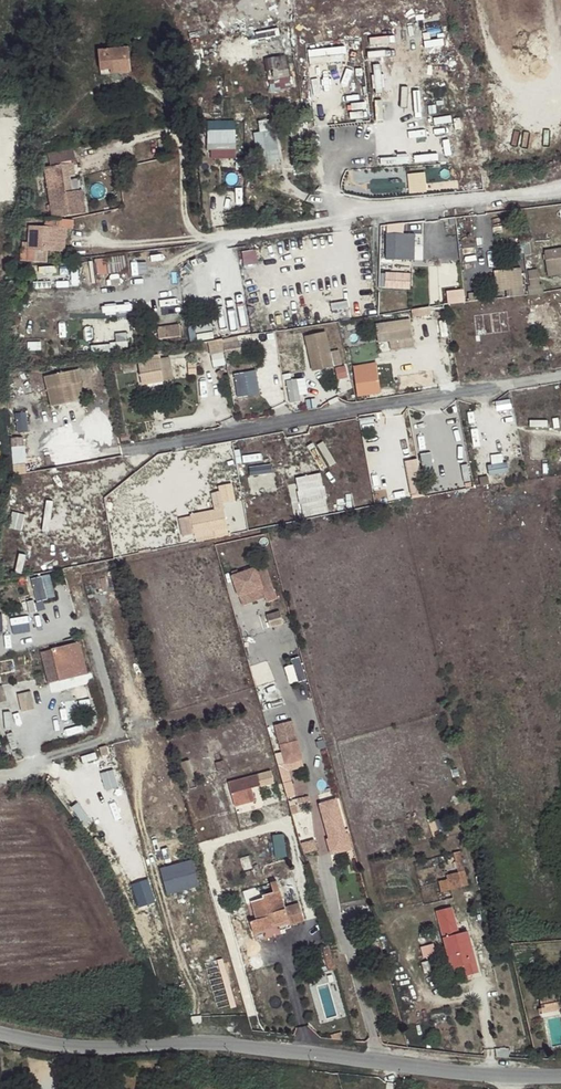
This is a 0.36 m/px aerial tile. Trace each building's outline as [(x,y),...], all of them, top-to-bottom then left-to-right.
[(99,51),(101,70),(111,69),(111,73),(132,71),(129,47),(99,51)] [(269,56),(273,90),(294,87),(289,53),(269,56)] [(417,138),(431,138),(432,113),(417,113),(417,138)] [(264,130),(258,131),(260,156),(280,155),(277,118),(263,119),(264,130)] [(233,122),(208,122),(208,145),(233,145),(233,122)] [(72,148),(47,154),(50,166),(76,161),(72,148)] [(45,172),(51,219),(75,217),(69,169),(45,172)] [(410,172),(411,192),(429,191),(428,170),(410,172)] [(510,217),(490,218),(491,233),(511,231),(510,217)] [(20,249),(20,262),(47,263),(48,251),(57,251),(57,249),(58,228),(66,229),(73,229),(74,220),(65,220),(51,219),(45,219),(44,227),(28,226),(27,249),(20,249)] [(58,228),(57,249),(65,250),(66,229),(58,228)] [(389,234),(386,260),(414,263),(417,237),(389,234)] [(545,249),(547,268),(560,267),(560,247),(545,249)] [(260,248),(245,249),(246,264),(261,263),(260,248)] [(127,270),(126,255),(99,258),(100,273),(127,270)] [(510,289),(510,295),(527,294),(525,267),(497,268),(498,290),(510,289)] [(530,269),(533,294),(545,292),(542,268),(530,269)] [(388,271),(388,287),(413,287),(413,271),(388,271)] [(450,289),(451,302),(468,300),(467,287),(450,289)] [(409,318),(376,324),(379,342),(413,336),(409,318)] [(82,324),(83,332),(98,331),(97,322),(82,324)] [(162,338),(184,335),(182,322),(160,325),(162,338)] [(235,324),(218,327),(219,333),(235,331),(235,324)] [(132,326),(109,330),(110,342),(111,348),(134,345),(132,326)] [(109,330),(98,331),(100,343),(110,342),(109,330)] [(98,331),(83,332),(85,351),(91,351),(90,345),(100,345),(100,343),(98,331)] [(327,332),(305,336),(311,369),(333,364),(327,332)] [(335,350),(337,364),(344,363),(342,349),(335,350)] [(226,364),(225,353),(215,354),(215,364),(226,364)] [(160,360),(139,362),(143,391),(163,389),(160,360)] [(353,367),(356,398),(378,396),(374,365),(353,367)] [(78,369),(46,375),(51,406),(84,400),(78,369)] [(248,375),(235,378),(238,397),(252,394),(248,375)] [(290,378),(290,401),(308,401),(308,378),(290,378)] [(29,412),(18,413),(19,432),(30,431),(29,412)] [(16,414),(10,415),(11,430),(18,429),(16,414)] [(29,461),(27,436),(13,436),(14,461),(29,461)] [(507,458),(489,462),(491,473),(509,470),(507,458)] [(413,459),(409,460),(411,495),(424,494),(422,462),(413,462),(413,459)] [(16,463),(17,472),(28,472),(28,462),(16,463)] [(305,516),(331,512),(325,472),(299,476),(305,516)] [(342,472),(334,474),(339,498),(347,496),(342,472)] [(198,540),(231,534),(225,502),(239,500),(236,484),(213,488),(217,509),(181,515),(184,535),(197,533),(198,540)] [(237,501),(226,504),(232,532),(244,529),(237,501)] [(254,566),(230,574),(241,608),(265,600),(254,566)] [(31,578),(34,601),(52,598),(49,575),(31,578)] [(273,626),(286,622),(282,610),(269,614),(273,626)] [(51,683),(91,672),(83,639),(42,651),(51,683)] [(252,665),(258,686),(265,708),(282,703),(269,660),(252,665)] [(279,752),(289,796),(297,794),(291,770),(307,766),(296,719),(277,723),(283,751),(279,752)] [(107,790),(121,786),(117,768),(102,772),(107,790)] [(258,775),(229,783),(232,794),(261,786),(258,775)] [(321,801),(332,854),(355,849),(344,796),(321,801)] [(287,833),(275,834),(277,857),(288,856),(287,833)] [(316,838),(303,841),(306,853),(319,850),(316,838)] [(454,854),(459,873),(462,887),(469,885),(461,852),(454,854)] [(170,894),(203,884),(194,858),(162,868),(170,894)] [(462,887),(459,873),(447,876),(448,880),(440,882),(442,892),(462,887)] [(133,883),(141,906),(158,901),(151,877),(133,883)] [(255,933),(273,928),(273,924),(288,920),(289,923),(290,925),(303,921),(298,904),(285,908),(277,882),(244,891),(247,904),(251,902),(257,920),(251,922),(255,933)] [(459,945),(469,942),(467,932),(459,934),(452,908),(437,912),(447,948),(459,945)] [(273,924),(273,928),(289,923),(288,920),(273,924)] [(477,972),(469,942),(459,945),(447,948),(452,969),(464,965),(467,975),(477,972)] [(233,956),(237,971),(253,967),(249,951),(233,956)] [(542,1002),(544,1013),(560,1009),(560,1007),(559,998),(542,1002)]
